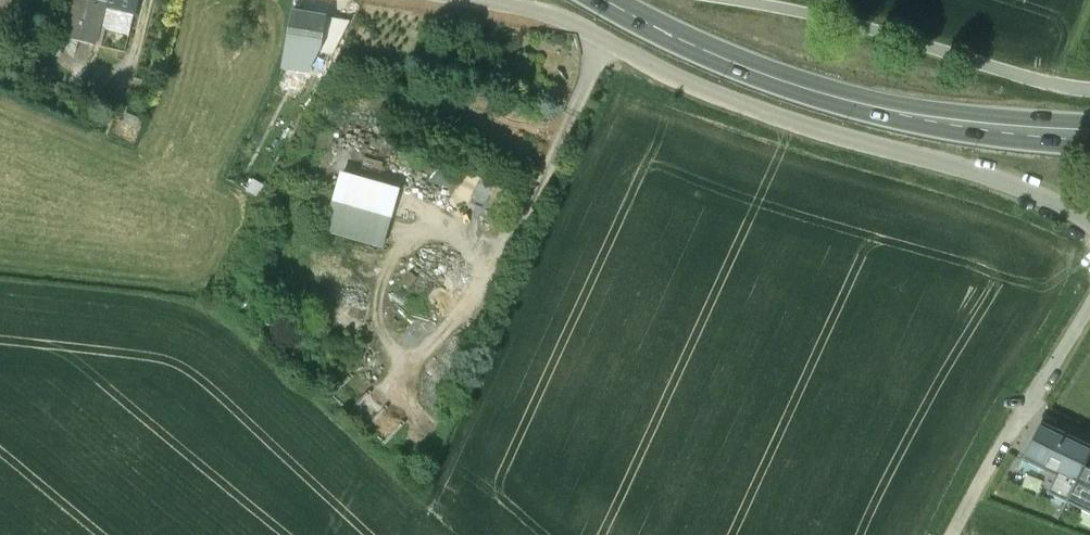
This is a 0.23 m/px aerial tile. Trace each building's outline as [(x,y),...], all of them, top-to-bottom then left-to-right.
[(66,39),(94,46),(104,4),(87,0),(76,0),(66,39)] [(104,4),(136,11),(138,0),(87,0),(104,4)] [(326,18),(292,12),(286,46),(321,52),(326,18)] [(346,21),(326,18),(321,52),(333,54),(346,21)] [(377,246),(395,186),(335,168),(317,228),(377,246)] [(1082,477),(1034,449),(1016,480),(1055,503),(1066,484),(1074,489),(1082,477)]
